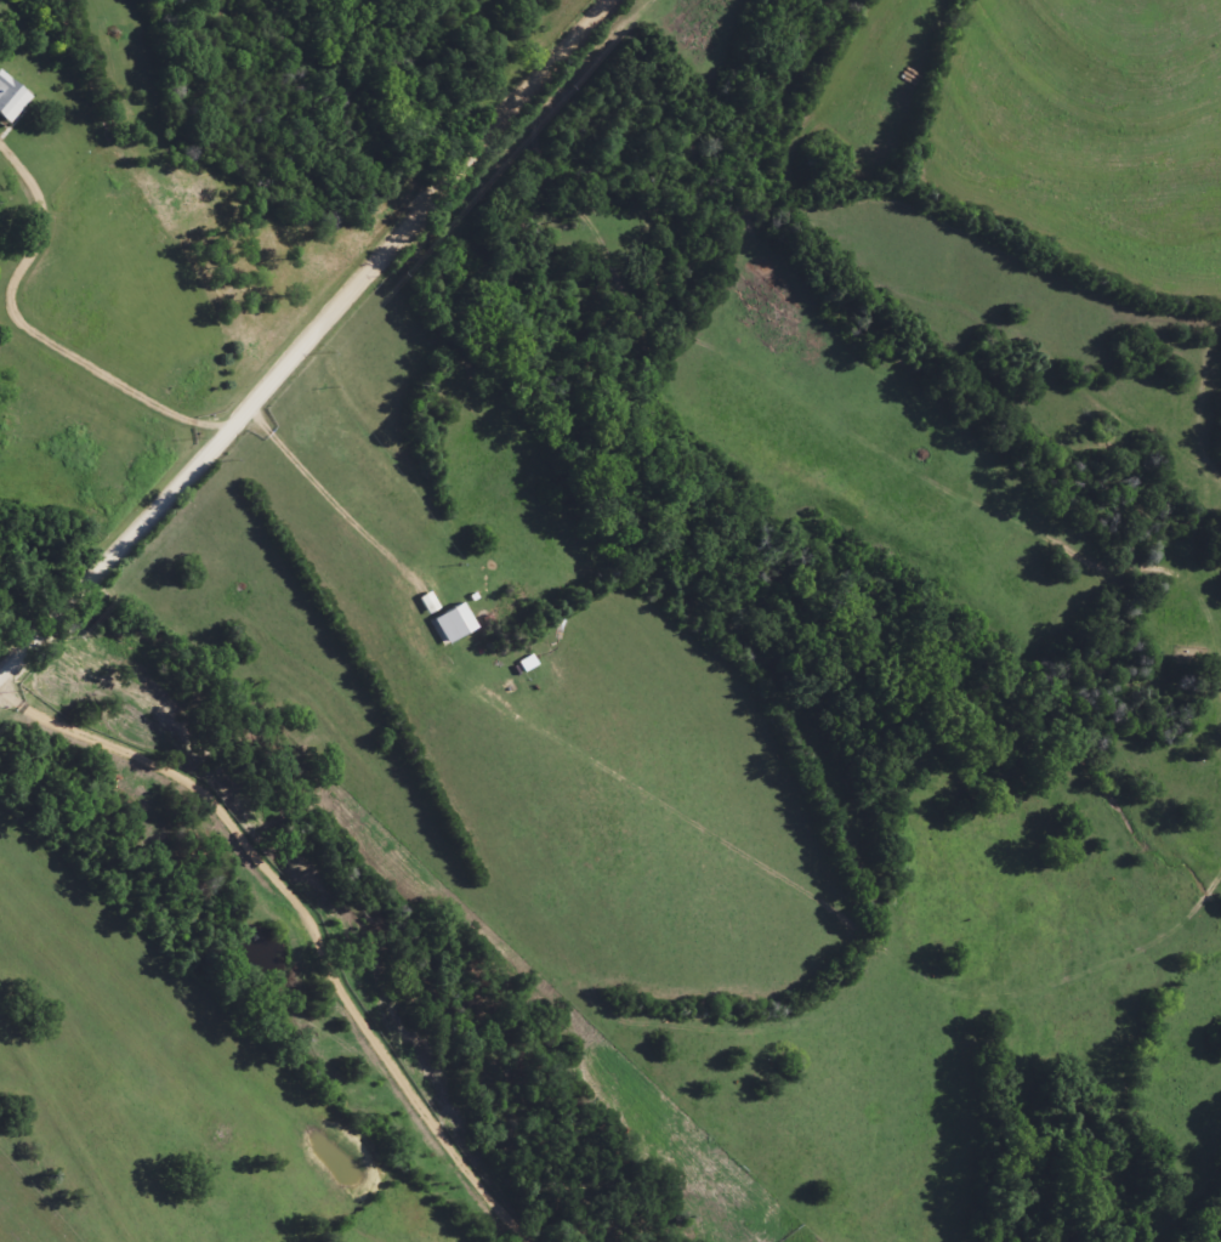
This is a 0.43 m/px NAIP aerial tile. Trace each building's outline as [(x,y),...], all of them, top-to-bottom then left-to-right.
[(22,102),(0,78),(0,122),(22,102)]
